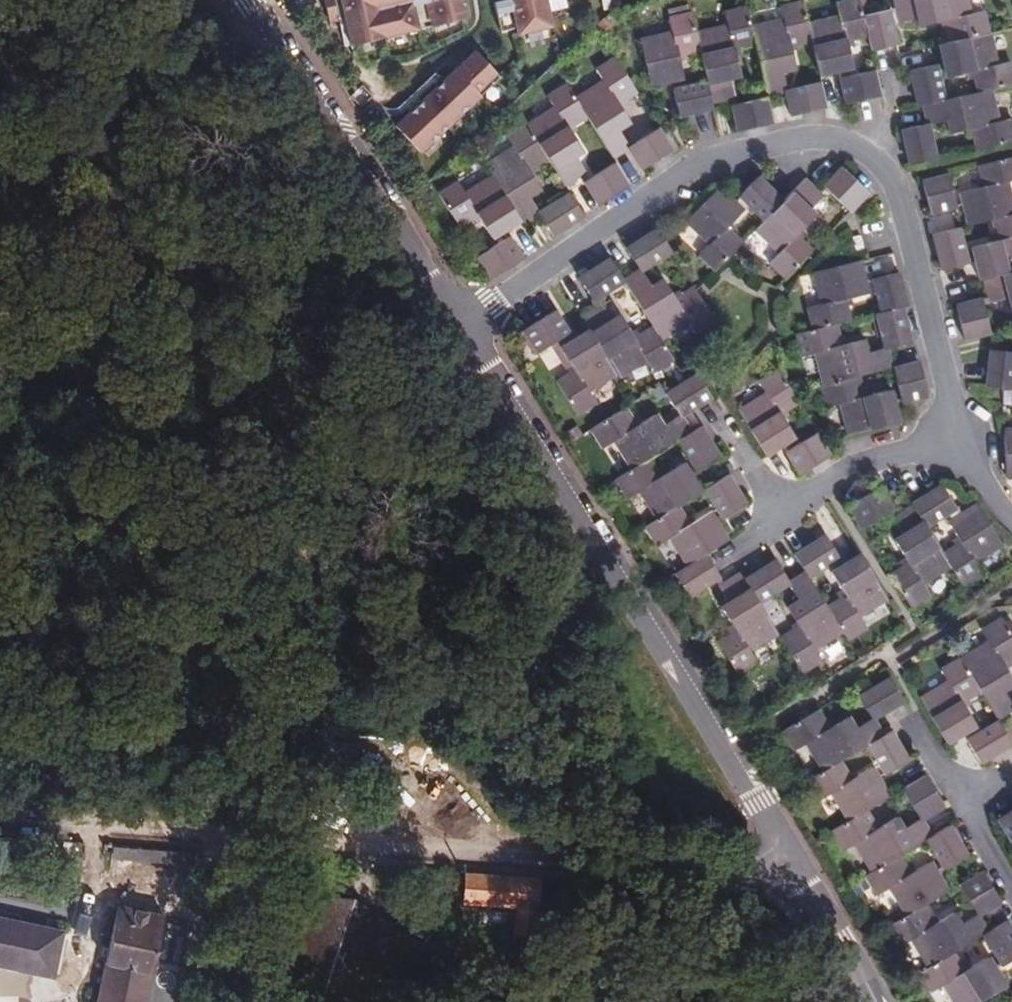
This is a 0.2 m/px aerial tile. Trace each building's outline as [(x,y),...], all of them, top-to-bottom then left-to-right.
[(322,0),(329,30),(344,27),(351,53),(467,26),(460,0),(416,0),(410,1),(409,0),(323,0),(322,0)] [(508,6),(492,10),(500,40),(515,36),(517,42),(552,32),(544,4),(556,0),(507,0),(508,6)] [(889,6),(892,27),(912,24),(914,32),(939,27),(944,49),(932,51),(939,82),(967,78),(973,101),(938,108),(929,72),(904,78),(911,113),(916,111),(920,130),(940,127),(943,139),(964,135),(968,155),(1008,150),(1003,127),(991,129),(984,99),(1010,93),(1006,69),(995,70),(989,40),(982,41),(977,17),(966,20),(961,0),(920,0),(889,6)] [(891,53),(884,17),(857,22),(855,5),(832,11),(834,20),(803,27),(798,7),(776,13),(779,24),(747,33),(742,13),(720,18),(722,29),(694,38),(689,21),(667,27),(671,39),(640,47),(652,92),(683,84),(678,61),(697,56),(705,87),(672,97),(677,121),(712,112),(712,107),(731,101),(727,83),(735,80),(729,55),(750,49),(763,101),(728,110),(734,135),(768,126),(763,100),(780,95),(776,77),(790,73),(786,51),(805,46),(814,82),(844,75),(840,48),(861,43),(865,59),(891,53)] [(475,58),(395,134),(418,157),(498,82),(475,58)] [(458,188),(438,200),(459,233),(478,220),(495,245),(520,227),(522,230),(537,220),(527,202),(539,195),(528,176),(545,163),(566,193),(582,182),(572,167),(579,161),(565,138),(583,124),(608,161),(624,152),(613,135),(625,127),(613,108),(632,95),(612,62),(592,74),(600,85),(571,103),(564,93),(544,105),(551,115),(525,131),(523,130),(504,141),(512,152),(485,169),(491,180),(465,197),(458,188)] [(876,104),(869,78),(834,85),(840,113),(876,104)] [(823,116),(816,89),(788,95),(790,102),(782,105),(786,124),(823,116)] [(910,130),(891,133),(898,171),(925,166),(920,138),(913,139),(910,130)] [(669,158),(655,135),(630,150),(633,156),(626,161),(638,179),(669,158)] [(978,167),(985,187),(964,195),(974,227),(997,220),(1006,245),(978,254),(988,284),(992,282),(1000,304),(1011,300),(1011,190),(1010,182),(1011,181),(1011,157),(978,167)] [(627,193),(612,171),(583,190),(598,213),(627,193)] [(861,197),(833,173),(816,192),(843,217),(861,197)] [(734,200),(718,189),(683,231),(704,252),(696,262),(713,278),(740,248),(784,197),(759,177),(734,200)] [(959,212),(948,177),(924,185),(935,219),(959,212)] [(777,206),(774,210),(771,214),(767,219),(760,228),(749,240),(770,260),(763,269),(779,284),(804,257),(789,243),(808,221),(802,216),(814,201),(798,187),(777,206)] [(582,224),(568,200),(543,217),(549,223),(541,228),(552,245),(582,224)] [(975,265),(964,230),(939,239),(949,273),(975,265)] [(669,261),(654,239),(624,259),(634,275),(640,270),(646,277),(669,261)] [(477,264),(493,287),(523,268),(509,244),(477,264)] [(622,288),(609,266),(578,287),(592,309),(622,288)] [(860,305),(853,272),(808,280),(813,311),(802,315),(806,338),(785,342),(789,364),(801,362),(808,395),(806,395),(811,419),(822,416),(829,446),(883,436),(876,405),(849,411),(844,387),(875,380),(873,362),(853,367),(849,353),(827,355),(823,335),(842,331),(837,309),(860,305)] [(715,331),(693,298),(676,310),(661,291),(652,297),(639,280),(624,292),(652,332),(633,345),(618,324),(612,329),(601,313),(583,324),(591,335),(564,353),(579,376),(559,392),(579,423),(600,409),(594,401),(620,383),(623,385),(646,368),(652,378),(671,365),(662,350),(689,333),(696,342),(715,331)] [(893,321),(898,320),(892,285),(867,290),(873,324),(866,326),(871,353),(878,352),(881,361),(901,357),(893,321)] [(998,337),(986,303),(961,312),(973,346),(998,337)] [(569,340),(556,319),(525,338),(539,360),(569,340)] [(1000,394),(1004,365),(996,364),(996,357),(976,357),(972,391),(1000,394)] [(707,397),(693,376),(662,397),(673,413),(679,409),(683,415),(707,397)] [(911,409),(904,376),(879,380),(887,414),(911,409)] [(803,409),(782,379),(762,391),(768,400),(740,419),(770,464),(797,446),(783,424),(803,409)] [(678,515),(705,498),(689,472),(664,487),(650,466),(682,447),(700,476),(723,463),(703,432),(694,438),(683,423),(666,435),(658,422),(639,434),(626,418),(595,438),(607,457),(615,450),(633,477),(619,486),(631,508),(640,502),(658,527),(648,534),(661,554),(671,547),(689,574),(677,582),(691,603),(722,584),(709,562),(728,549),(711,521),(690,534),(678,515)] [(1000,440),(1007,487),(1011,486),(1011,438),(1000,440)] [(837,463),(822,442),(792,461),(805,483),(837,463)] [(727,484),(705,498),(725,528),(748,513),(727,484)] [(970,572),(995,552),(968,515),(942,534),(955,553),(937,563),(919,537),(949,517),(935,496),(906,515),(907,518),(889,529),(899,545),(893,550),(907,573),(887,585),(907,617),(928,604),(922,595),(946,579),(957,596),(976,583),(970,572)] [(889,519),(875,498),(844,518),(858,540),(889,519)] [(785,558),(810,539),(801,528),(776,547),(785,558)] [(835,553),(846,548),(834,528),(824,534),(835,553)] [(887,612),(858,565),(831,581),(846,606),(827,618),(809,589),(839,570),(825,547),(793,567),(805,584),(789,593),(800,611),(789,619),(801,636),(783,649),(804,684),(823,671),(816,660),(842,643),(849,652),(869,639),(861,629),(887,612)] [(785,586),(775,569),(743,589),(739,583),(722,592),(732,609),(724,614),(740,637),(721,650),(740,681),(760,670),(752,658),(777,642),(758,613),(783,597),(779,590),(785,586)] [(994,644),(1000,655),(950,685),(956,694),(929,711),(957,757),(983,741),(969,718),(991,703),(1007,730),(1011,727),(1011,632),(994,644)] [(907,716),(891,692),(862,711),(872,728),(880,724),(883,731),(907,716)] [(992,945),(981,928),(963,938),(957,929),(937,940),(925,921),(952,903),(935,876),(914,888),(902,869),(929,852),(949,882),(970,869),(952,839),(936,848),(926,833),(908,844),(901,833),(883,843),(871,826),(895,809),(878,782),(857,795),(845,776),(873,759),(892,790),(914,775),(896,745),(888,748),(878,734),(861,744),(854,734),(836,744),(823,725),(790,744),(802,764),(812,758),(829,784),(814,794),(828,816),(839,810),(855,835),(839,847),(849,864),(859,858),(876,884),(872,887),(884,908),(895,902),(912,927),(892,940),(905,960),(915,954),(932,979),(925,984),(936,1001),(947,1001),(949,1001),(1003,1001),(1010,998),(995,972),(970,984),(959,965),(989,947),(992,945)] [(1010,734),(977,754),(989,775),(1011,761),(1011,738),(1010,734)] [(950,819),(932,789),(909,805),(923,828),(929,824),(933,829),(950,819)] [(192,851),(108,845),(107,861),(191,867),(192,851)] [(511,915),(514,876),(476,873),(473,910),(511,915)] [(1006,915),(986,883),(963,897),(979,923),(986,920),(990,925),(1006,915)] [(356,942),(366,943),(371,912),(349,903),(317,897),(284,895),(288,925),(288,948),(296,949),(304,989),(320,999),(327,1001),(352,1001),(356,942)] [(160,917),(113,908),(94,1001),(142,1001),(160,917)] [(366,943),(417,948),(422,941),(387,918),(371,912),(366,943)] [(58,930),(0,918),(0,965),(32,972),(33,963),(51,966),(58,930)] [(992,945),(989,947),(1006,977),(1011,974),(1011,935),(1011,934),(992,945)] [(352,1001),(356,1001),(385,979),(388,982),(417,948),(366,943),(356,942),(352,1001)]
